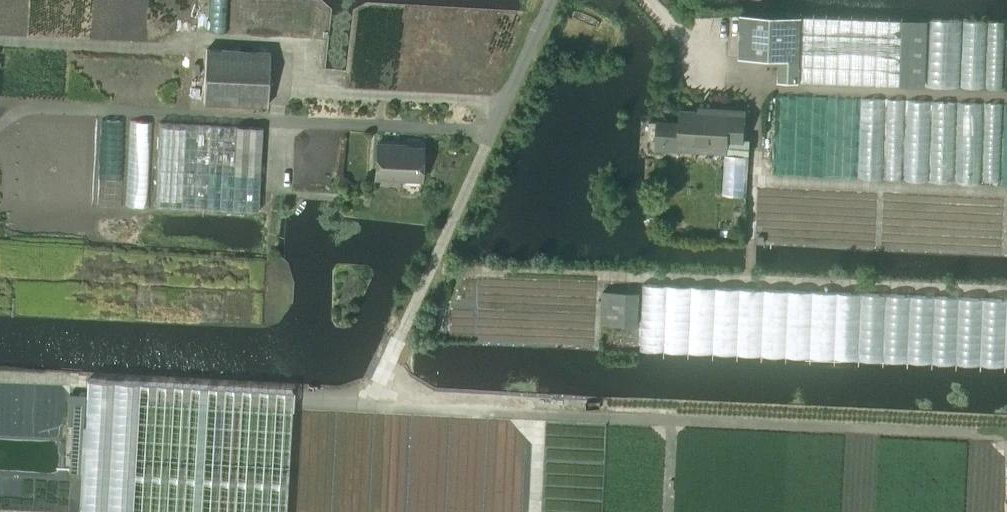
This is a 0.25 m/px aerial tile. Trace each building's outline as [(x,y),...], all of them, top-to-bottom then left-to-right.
[(741,13),(740,57),(779,59),(778,82),(899,86),(902,18),(741,13)] [(268,105),(270,52),(206,49),(204,102),(268,105)] [(664,123),(662,148),(679,149),(679,142),(727,145),(727,139),(743,140),(745,111),(728,110),(728,113),(698,112),(681,111),(680,124),(664,123)] [(258,211),(263,127),(160,122),(155,206),(258,211)] [(421,179),(423,147),(395,145),(395,143),(377,143),(375,177),(421,179)] [(602,291),(600,324),(639,326),(640,293),(602,291)]
